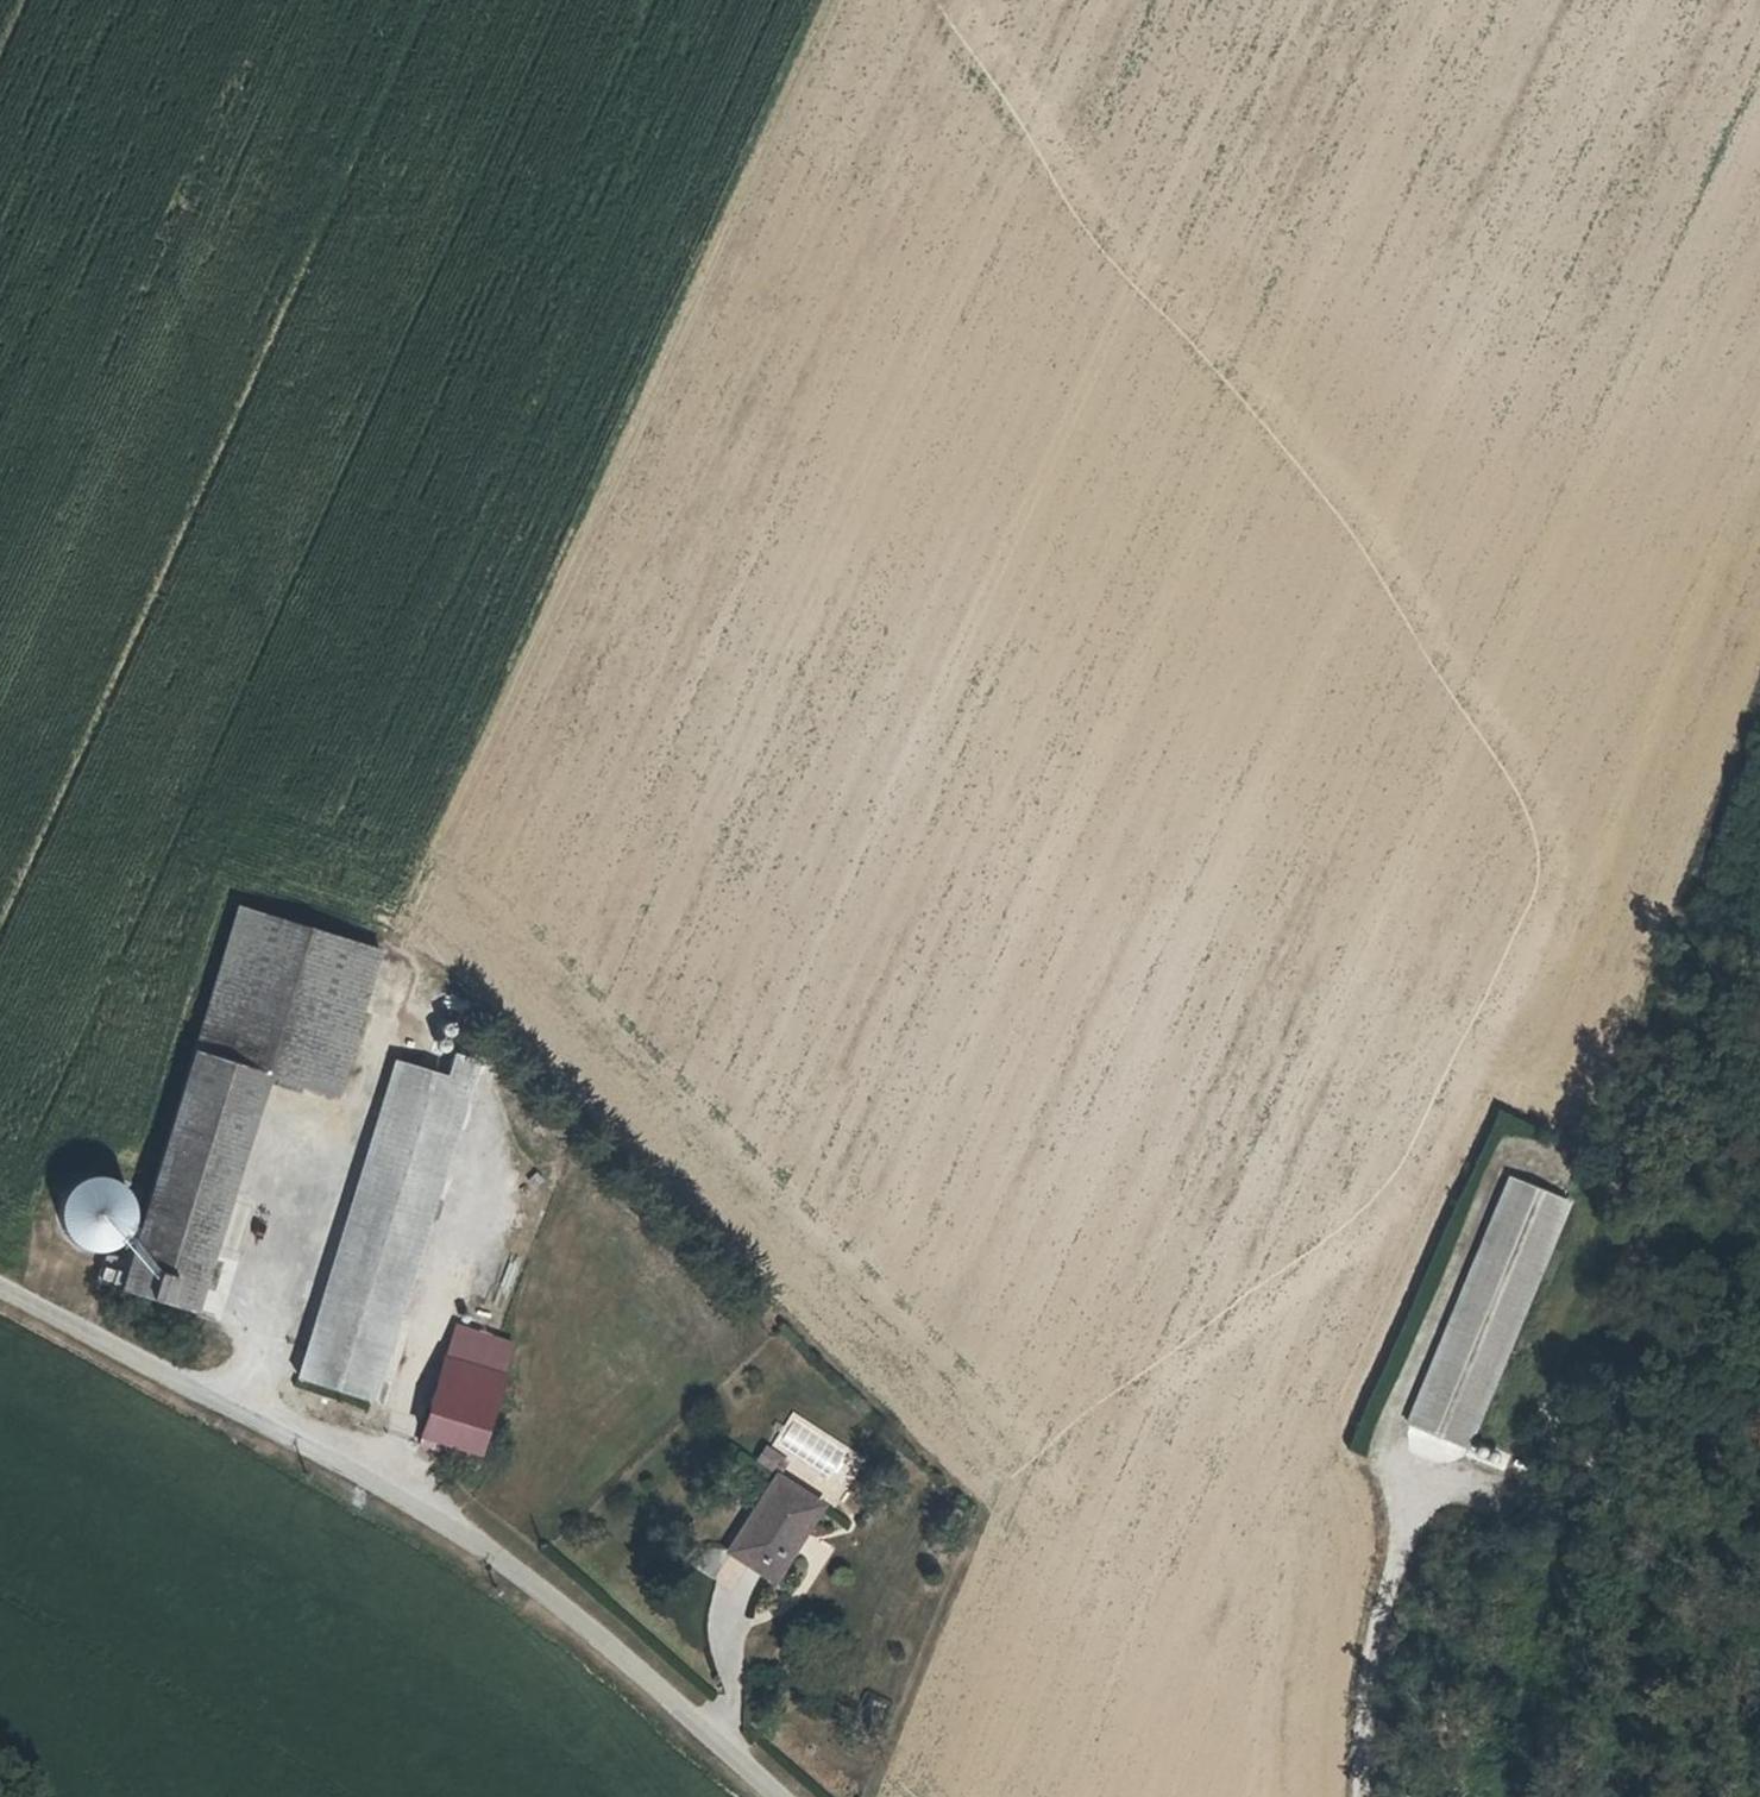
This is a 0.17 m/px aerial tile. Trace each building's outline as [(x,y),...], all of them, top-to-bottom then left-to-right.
[(374,943),(234,896),(105,1276),(182,1304),(264,1065),(326,1085),(374,943)] [(451,1070),(399,1052),(298,1373),(374,1397),(479,1058),(457,1050),(451,1070)] [(1500,1175),(1405,1426),(1471,1451),(1566,1200),(1500,1175)] [(501,1342),(451,1328),(417,1445),(432,1449),(430,1457),(479,1470),(506,1370),(501,1342)] [(817,1505),(775,1479),(726,1552),(768,1579),(817,1505)]
